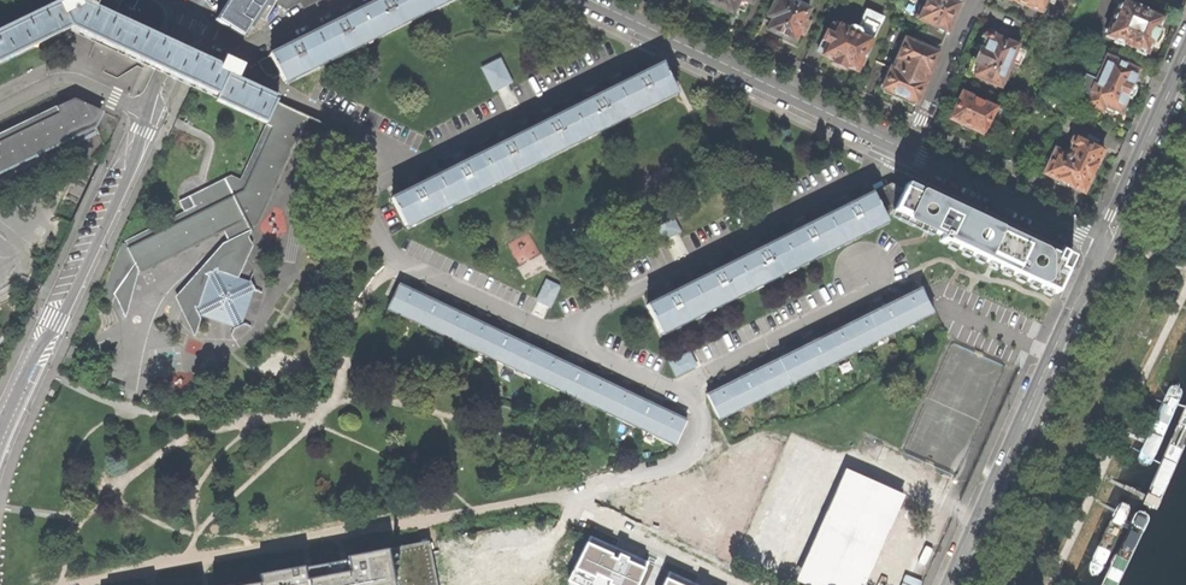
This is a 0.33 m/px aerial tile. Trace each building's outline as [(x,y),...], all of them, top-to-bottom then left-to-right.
[(72,29),(146,63),(157,41),(140,33),(142,27),(129,22),(116,16),(98,8),(99,4),(95,2),(94,4),(91,2),(90,0),(65,0),(59,3),(61,7),(0,37),(0,64),(72,29)] [(116,16),(122,3),(115,0),(96,0),(95,2),(99,4),(98,8),(116,16)] [(157,41),(165,24),(167,19),(166,12),(164,7),(159,3),(156,1),(153,0),(123,0),(122,3),(116,16),(129,22),(142,27),(140,33),(157,41)] [(225,25),(238,34),(249,30),(260,14),(266,18),(270,12),(277,2),(278,0),(241,0),(225,25)] [(281,80),(292,75),(295,79),(320,67),(317,62),(337,52),(340,57),(365,45),(362,40),(382,30),(385,35),(410,23),(408,18),(427,8),(430,12),(455,0),(382,0),(338,22),(291,45),(269,56),(281,80)] [(277,2),(288,9),(307,0),(278,0),(277,2)] [(708,3),(724,11),(733,15),(735,10),(743,14),(748,4),(751,5),(754,0),(707,0),(708,3)] [(792,3),(786,0),(777,0),(768,18),(773,20),(768,31),(780,37),(794,44),(798,35),(804,38),(811,23),(805,20),(809,11),(792,3)] [(947,33),(953,18),(959,5),(948,0),(928,0),(924,9),(920,8),(916,18),(919,20),(918,21),(930,26),(938,29),(936,33),(942,35),(944,31),(947,33)] [(1040,14),(1045,2),(1049,4),(1051,0),(1007,0),(1040,14)] [(1142,56),(1144,53),(1146,55),(1152,42),(1155,43),(1159,36),(1160,32),(1157,30),(1163,17),(1141,8),(1141,7),(1133,3),(1133,4),(1124,0),(1121,0),(1105,36),(1115,40),(1114,42),(1121,46),(1122,43),(1136,50),(1135,52),(1142,56)] [(61,7),(59,3),(0,31),(0,37),(61,7)] [(858,36),(871,43),(882,20),(868,13),(858,36)] [(831,36),(835,26),(830,24),(826,33),(831,36)] [(835,26),(831,36),(826,33),(825,33),(821,43),(827,45),(822,55),(821,57),(832,62),(831,64),(834,67),(836,68),(839,70),(844,71),(845,68),(856,73),(859,68),(860,68),(869,49),(868,49),(871,43),(858,36),(835,26)] [(941,47),(947,33),(944,31),(942,35),(936,33),(938,29),(930,26),(924,39),(941,47)] [(1012,62),(1018,48),(1018,46),(994,37),(993,34),(989,33),(986,34),(984,38),(984,40),(985,42),(984,42),(981,50),(979,49),(977,54),(969,74),(1001,88),(1012,62)] [(905,40),(892,70),(925,84),(931,69),(938,54),(905,40)] [(181,52),(157,41),(146,63),(170,75),(183,81),(194,86),(204,66),(205,64),(194,59),(181,52)] [(827,45),(821,43),(816,52),(822,55),(827,45)] [(1024,51),(1018,48),(1012,62),(1019,65),(1024,51)] [(506,57),(485,65),(495,91),(515,84),(506,57)] [(1085,104),(1102,112),(1104,106),(1120,113),(1127,99),(1129,99),(1132,98),(1134,94),(1136,90),(1135,87),(1133,86),(1139,71),(1128,67),(1129,65),(1117,60),(1117,61),(1107,57),(1096,81),(1085,76),(1078,91),(1089,96),(1085,104)] [(215,103),(266,127),(277,105),(234,85),(241,70),(233,66),(224,62),(219,73),(204,66),(194,86),(193,88),(217,99),(215,103)] [(391,199),(404,224),(414,219),(416,224),(441,211),(439,206),(459,196),(461,201),(486,189),(484,184),(504,174),(506,179),(531,166),(529,161),(548,152),(551,156),(576,144),(574,139),(594,129),(596,134),(621,121),(619,117),(639,107),(641,111),(666,99),(664,94),(674,89),(663,65),(630,81),(583,104),(539,126),(495,148),(450,170),(405,193),(391,199)] [(915,105),(916,105),(925,84),(892,70),(890,69),(884,81),(883,81),(880,88),(881,89),(881,90),(883,91),(883,92),(883,93),(888,96),(889,95),(890,94),(895,96),(906,101),(906,102),(907,104),(911,106),(913,106),(915,105)] [(983,137),(996,109),(962,93),(956,106),(949,121),(960,126),(962,130),(964,131),(967,132),(971,131),(983,137)] [(96,130),(94,124),(99,111),(99,110),(76,99),(57,109),(60,115),(0,143),(0,176),(96,130)] [(253,236),(249,227),(254,225),(264,204),(267,205),(268,204),(265,202),(274,183),(277,184),(278,183),(275,181),(284,161),(287,162),(288,161),(285,160),(294,140),(297,141),(297,140),(295,139),(304,119),(324,128),(325,126),(277,105),(266,127),(267,127),(240,183),(231,179),(230,179),(203,193),(207,200),(193,207),(189,200),(180,204),(185,215),(122,246),(98,304),(110,309),(116,297),(125,318),(138,272),(140,275),(141,274),(139,271),(159,261),(160,264),(162,264),(160,261),(180,251),(182,254),(183,253),(181,250),(201,240),(203,243),(204,243),(202,240),(222,230),(243,219),(251,234),(252,237),(253,236)] [(0,137),(0,143),(60,115),(57,109),(0,137)] [(1085,142),(1096,147),(1099,142),(1087,137),(1085,142)] [(1104,151),(1096,147),(1085,142),(1077,138),(1073,139),(1071,144),(1073,147),(1069,154),(1065,156),(1055,151),(1044,175),(1059,182),(1058,185),(1068,190),(1069,187),(1083,194),(1091,178),(1094,179),(1097,173),(1099,169),(1096,167),(1104,151)] [(887,186),(873,194),(884,216),(893,210),(902,192),(895,190),(887,186)] [(937,209),(902,192),(893,210),(944,234),(942,238),(941,238),(939,242),(978,260),(979,256),(1010,270),(1057,291),(1067,269),(1059,266),(1045,259),(1021,248),(1012,244),(1014,240),(992,230),(958,214),(957,218),(937,209)] [(196,196),(189,200),(193,207),(207,200),(203,193),(196,196)] [(647,305),(659,330),(669,324),(672,329),(697,317),(694,312),(714,302),(716,307),(742,294),(739,290),(759,280),(761,284),(787,272),(784,267),(804,257),(806,262),(831,249),(829,245),(849,235),(852,239),(877,227),(874,222),(885,217),(884,216),(873,194),(873,193),(847,205),(803,228),(762,248),(716,271),(668,295),(647,305)] [(251,234),(243,219),(222,230),(234,254),(220,261),(216,273),(208,277),(207,276),(206,277),(208,277),(197,310),(196,310),(195,311),(196,311),(200,319),(200,320),(200,321),(201,319),(234,330),(231,338),(232,338),(234,331),(243,327),(250,329),(250,328),(243,326),(254,293),(262,296),(262,295),(254,292),(250,284),(253,277),(252,276),(249,284),(238,281),(247,261),(242,251),(243,250),(244,249),(245,247),(245,246),(251,234)] [(1059,266),(1067,269),(1073,257),(1065,253),(1059,266)] [(315,282),(326,279),(324,268),(313,271),(315,282)] [(549,278),(540,301),(555,307),(565,285),(549,278)] [(670,439),(677,442),(687,422),(652,405),(572,367),(505,336),(433,301),(400,286),(390,307),(397,310),(396,313),(454,341),(456,338),(469,344),(467,347),(526,375),(528,372),(540,378),(539,381),(597,409),(599,405),(612,412),(611,415),(669,443),(670,439)] [(707,395),(717,416),(724,412),(726,416),(784,387),(782,384),(795,377),(796,381),(855,352),(853,348),(866,342),(867,345),(926,316),(924,313),(931,309),(921,289),(881,308),(811,343),(740,379),(707,395)] [(680,377),(702,365),(694,349),(671,361),(680,377)] [(1168,392),(1139,457),(1139,463),(1141,468),(1147,468),(1153,464),(1183,396),(1182,392),(1179,388),(1172,388),(1168,392)] [(142,394),(140,404),(150,406),(152,396),(142,394)] [(1144,498),(1143,501),(1144,506),(1148,510),(1153,510),(1157,502),(1185,442),(1185,408),(1144,498)] [(768,447),(782,453),(786,446),(771,439),(768,447)] [(779,461),(782,453),(768,447),(765,454),(779,461)] [(776,468),(779,461),(765,454),(761,462),(776,468)] [(718,469),(732,475),(735,468),(721,462),(718,469)] [(773,475),(776,468),(761,462),(758,469),(773,475)] [(729,482),(732,475),(718,469),(714,476),(729,482)] [(769,483),(773,475),(758,469),(755,476),(769,483)] [(807,583),(812,584),(903,584),(922,533),(901,526),(913,492),(848,469),(807,583)] [(725,490),(729,482),(714,476),(711,483),(725,490)] [(766,490),(769,483),(755,476),(751,484),(766,490)] [(693,484),(708,491),(711,483),(696,477),(693,484)] [(722,497),(725,490),(711,483),(708,491),(722,497)] [(704,498),(708,491),(693,484),(690,492),(704,498)] [(763,498),(766,490),(751,484),(748,491),(763,498)] [(646,499),(660,505),(664,497),(649,491),(646,499)] [(719,505),(722,497),(708,491),(704,498),(719,505)] [(759,505),(763,498),(748,491),(745,498),(759,505)] [(701,506),(704,498),(690,492),(686,499),(701,506)] [(716,512),(719,505),(704,498),(701,506),(716,512)] [(756,512),(759,505),(745,498),(742,506),(756,512)] [(657,513),(660,505),(646,499),(643,507),(657,513)] [(698,513),(701,506),(686,499),(683,506),(698,513)] [(1089,569),(1092,575),(1098,574),(1102,571),(1131,512),(1131,506),(1128,502),(1123,502),(1117,505),(1091,562),(1089,569)] [(695,520),(698,513),(683,506),(680,514),(695,520)] [(712,519),(716,512),(701,506),(698,513),(712,519)] [(753,520),(756,512),(742,506),(738,513),(753,520)] [(654,520),(657,513),(643,507),(639,514),(654,520)] [(1101,584),(1118,584),(1149,521),(1149,516),(1144,512),(1139,512),(1135,515),(1101,584)] [(709,527),(712,519),(698,513),(695,520),(709,527)] [(750,527),(753,520),(738,513),(735,521),(750,527)] [(651,527),(654,520),(639,514),(636,521),(651,527)] [(691,528),(695,520),(680,514),(677,521),(691,528)] [(706,534),(709,527),(695,520),(691,528),(706,534)] [(688,535),(691,528),(677,521),(673,529),(688,535)] [(746,535),(750,527),(735,521),(732,528),(746,535)] [(702,542),(706,534),(691,528),(688,535),(702,542)] [(743,542),(746,535),(732,528),(729,535),(743,542)] [(685,542),(688,535),(673,529),(670,536),(685,542)] [(590,535),(569,582),(577,584),(634,584),(645,559),(590,535)] [(699,549),(702,542),(688,535),(685,542),(699,549)] [(740,549),(743,542),(729,535),(725,543),(740,549)] [(430,541),(307,565),(263,574),(264,578),(229,584),(438,584),(430,541)] [(736,557),(740,549),(725,543),(722,550),(736,557)] [(733,564),(736,557),(722,550),(719,557),(733,564)] [(666,569),(659,584),(700,584),(666,569)]
